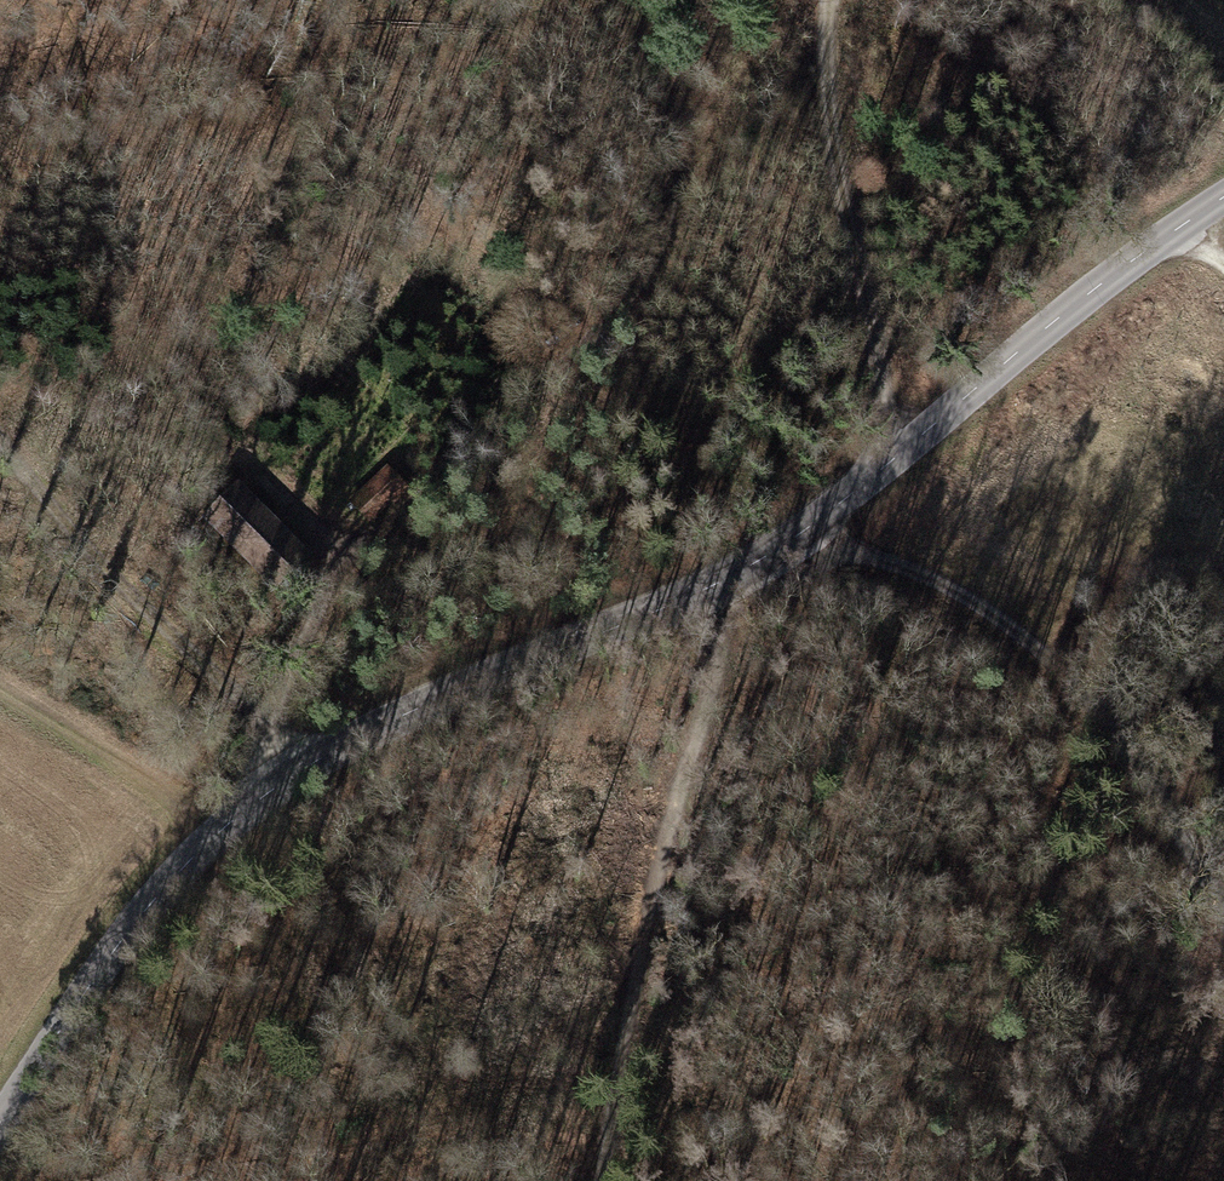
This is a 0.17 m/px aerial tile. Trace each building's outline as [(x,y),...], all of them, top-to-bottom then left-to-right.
[(394,500),(375,480),(353,502),(372,521),(394,500)] [(276,587),(307,557),(238,488),(207,518),(276,587)]
